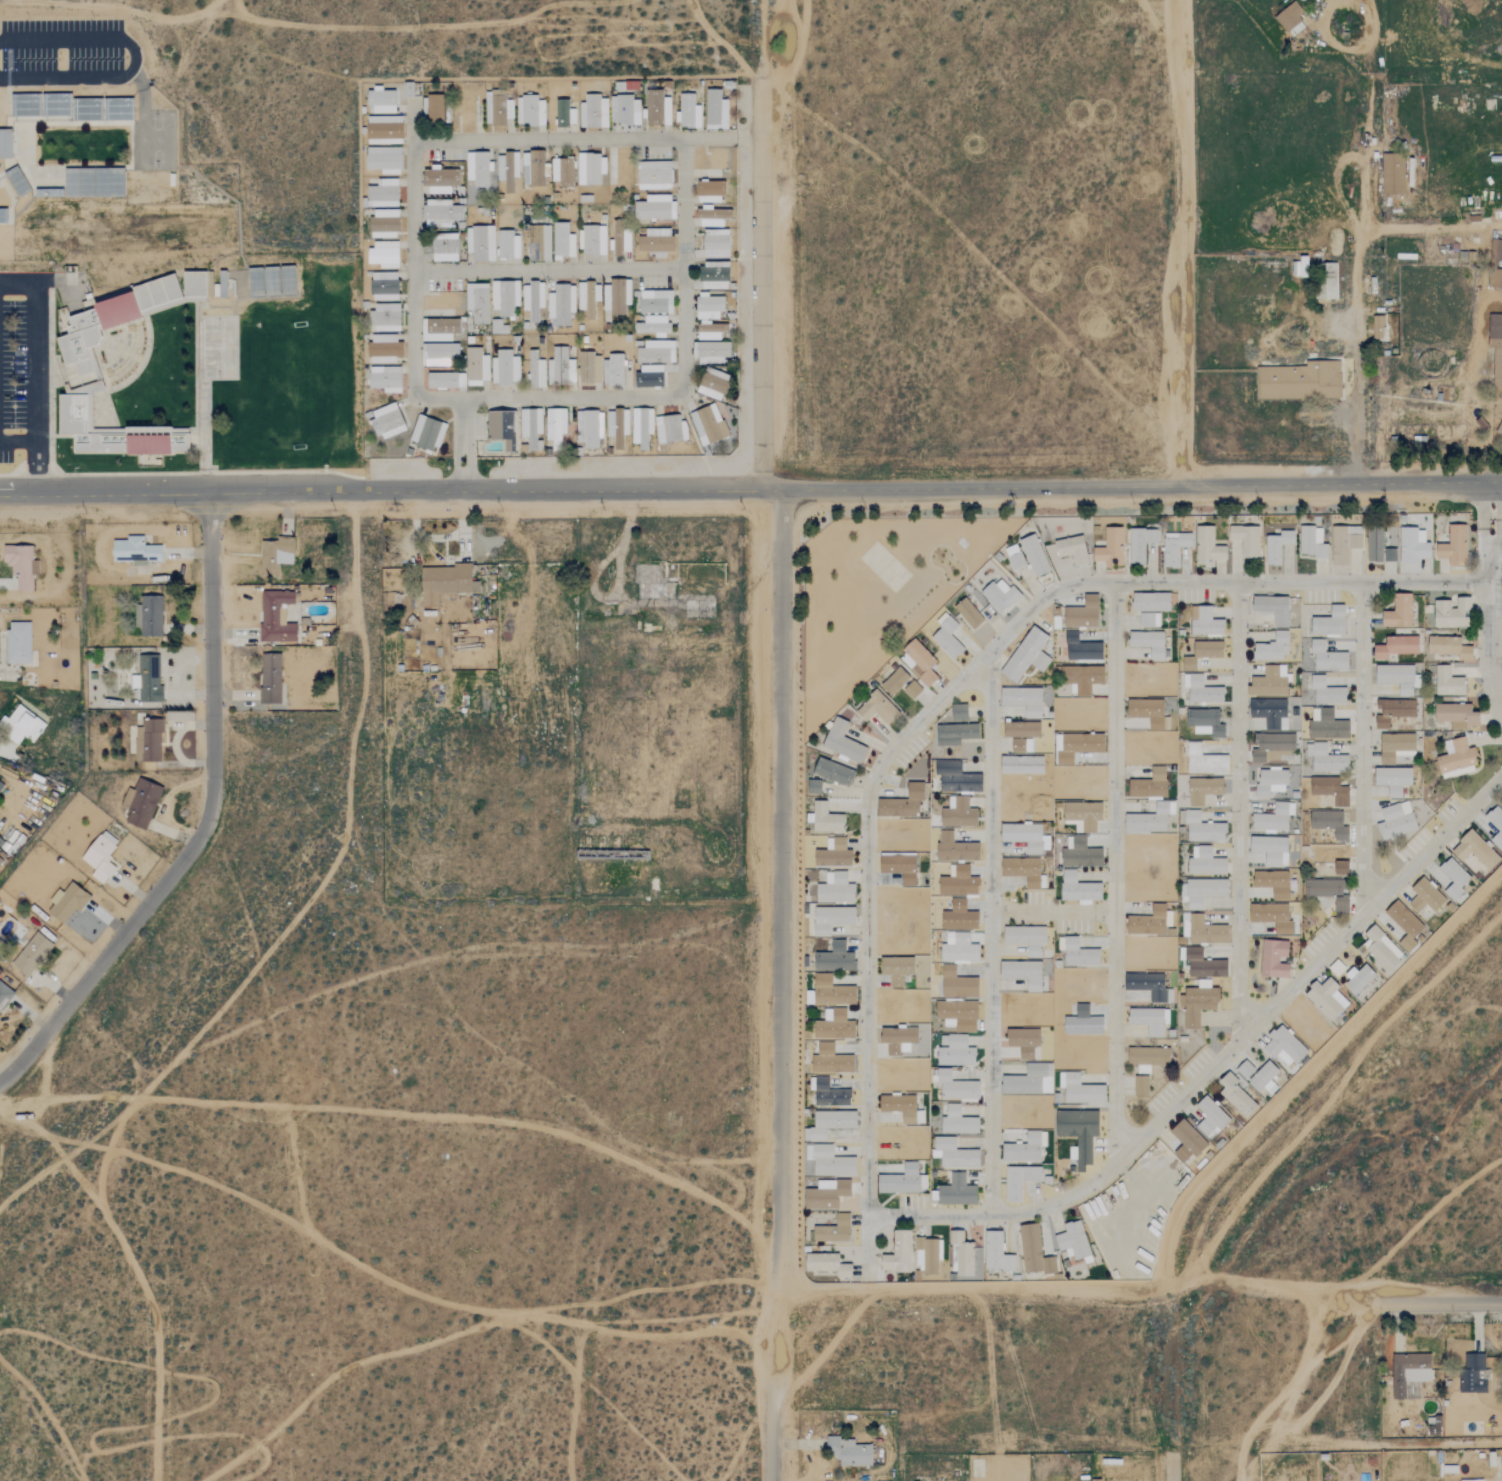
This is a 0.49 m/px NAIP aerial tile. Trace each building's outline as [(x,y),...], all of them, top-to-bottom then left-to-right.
[(1305,27),(1297,17),(1303,12),(1295,1),(1274,17),(1291,38),(1305,27)] [(395,114),(395,91),(381,92),(381,89),(366,89),(367,107),(373,107),(373,114),(395,114)] [(670,98),(663,98),(663,90),(646,91),(646,125),(670,125),(670,98)] [(706,130),(728,130),(728,100),(721,100),(721,90),(705,90),(706,130)] [(512,100),(505,101),(505,91),(484,91),(486,126),(506,126),(506,120),(513,119),(512,100)] [(4,158),(0,158),(0,128),(12,128),(11,93),(72,92),(72,97),(133,97),(134,124),(128,124),(33,125),(34,165),(125,164),(125,196),(64,197),(64,196),(35,196),(35,188),(31,188),(31,191),(18,197),(16,199),(3,176),(6,175),(4,172),(4,158)] [(700,106),(695,106),(694,94),(679,95),(680,112),(677,113),(677,129),(701,128),(700,106)] [(442,95),(426,96),(427,121),(443,121),(442,95)] [(544,101),(537,101),(537,96),(516,97),(516,127),(544,127),(544,101)] [(607,96),(585,97),(585,104),(580,104),(580,128),(607,128),(607,96)] [(611,97),(610,125),(639,125),(640,97),(611,97)] [(569,100),(555,100),(556,127),(575,127),(575,109),(569,109),(569,100)] [(402,116),(366,117),(367,145),(402,144),(402,116)] [(401,175),(401,148),(366,148),(366,170),(380,170),(380,175),(401,175)] [(523,187),(544,186),(544,178),(549,178),(549,164),(544,164),(543,152),(522,153),(523,187)] [(466,153),(466,180),(474,180),(474,188),(489,188),(490,162),(487,162),(488,153),(466,153)] [(519,178),(518,153),(503,153),(505,194),(513,194),(513,178),(519,178)] [(1404,195),(1404,154),(1382,154),(1382,195),(1404,195)] [(577,156),(577,186),(600,186),(600,175),(605,175),(605,156),(577,156)] [(552,182),(559,182),(559,188),(573,188),(572,159),(551,159),(552,182)] [(637,190),(671,190),(671,162),(637,162),(637,190)] [(458,169),(421,171),(422,188),(428,187),(428,195),(451,194),(450,187),(459,186),(458,169)] [(397,207),(397,180),(380,180),(380,186),(367,187),(367,208),(397,207)] [(723,203),(723,182),(698,182),(698,203),(723,203)] [(634,202),(634,220),(674,220),(674,196),(645,195),(645,202),(634,202)] [(462,206),(451,206),(451,201),(424,200),(424,228),(450,228),(450,221),(462,221),(462,206)] [(731,210),(712,210),(712,206),(701,206),(701,227),(723,227),(723,220),(731,220),(731,210)] [(8,223),(0,223),(0,207),(7,207),(8,223)] [(398,239),(398,211),(373,211),(373,220),(369,220),(369,239),(398,239)] [(574,235),(568,235),(568,223),(553,223),(553,259),(574,259),(574,235)] [(494,262),(494,226),(466,227),(467,254),(472,254),(472,262),(494,262)] [(550,226),(527,226),(527,261),(550,261),(550,226)] [(605,256),(605,227),(580,226),(579,256),(605,256)] [(638,237),(637,252),(650,252),(649,258),(666,259),(666,252),(672,252),(672,230),(645,229),(645,237),(638,237)] [(729,230),(703,230),(703,258),(728,258),(729,230)] [(519,233),(497,233),(498,260),(519,259),(519,233)] [(432,262),(457,262),(457,234),(431,235),(432,262)] [(1491,240),(1491,261),(1501,261),(1501,240),(1491,240)] [(398,242),(373,243),(373,249),(367,249),(367,264),(379,264),(379,269),(398,269),(398,242)] [(1317,300),(1337,300),(1336,263),(1324,263),(1325,292),(1317,292),(1317,300)] [(69,315),(96,307),(94,302),(134,290),(133,285),(175,272),(184,271),(207,270),(220,270),(227,269),(249,268),(249,266),(295,264),(295,265),(297,298),(238,300),(194,301),(188,302),(149,314),(152,331),(151,352),(143,369),(129,384),(109,394),(120,427),(194,426),(197,425),(197,453),(173,453),(173,454),(162,454),(162,465),(137,465),(137,454),(126,454),(126,452),(74,452),(74,437),(60,437),(60,393),(62,393),(72,393),(71,388),(97,380),(94,370),(79,375),(75,362),(66,365),(57,337),(70,333),(67,326),(72,324),(69,315)] [(729,264),(700,264),(699,289),(728,289),(729,264)] [(1489,272),(1488,288),(1501,288),(1501,273),(1489,272)] [(397,301),(397,273),(370,273),(371,301),(397,301)] [(631,280),(607,280),(607,315),(625,316),(625,306),(630,306),(631,280)] [(492,310),(499,310),(499,317),(514,317),(514,307),(519,306),(519,282),(492,282),(492,310)] [(522,311),(529,311),(529,323),(538,323),(538,308),(544,308),(544,283),(523,283),(522,311)] [(595,302),(600,302),(601,283),(580,283),(579,320),(595,320),(595,302)] [(487,284),(465,284),(466,311),(473,311),(473,325),(488,325),(487,284)] [(554,327),(570,327),(570,313),(575,313),(575,285),(554,285),(555,293),(548,293),(548,318),(554,318),(554,327)] [(672,292),(640,291),(639,314),(672,314),(672,292)] [(696,295),(696,319),(718,320),(719,312),(723,313),(724,296),(696,295)] [(399,332),(399,304),(372,305),(372,332),(399,332)] [(1492,388),(1501,388),(1501,315),(1489,314),(1488,348),(1493,348),(1492,388)] [(669,317),(644,316),(644,324),(635,323),(635,333),(656,334),(656,335),(668,336),(669,317)] [(1373,340),(1384,339),(1383,317),(1372,317),(1373,340)] [(422,318),(421,342),(451,342),(451,334),(459,334),(460,319),(422,318)] [(699,341),(720,340),(720,333),(727,333),(727,324),(708,324),(708,320),(699,320),(699,341)] [(508,334),(508,322),(491,321),(491,334),(508,334)] [(396,335),(369,335),(369,363),(395,363),(395,358),(403,358),(403,342),(396,342),(396,335)] [(674,342),(644,341),(644,349),(637,349),(636,363),(674,364),(674,342)] [(730,343),(695,343),(695,365),(724,365),(724,358),(730,358),(730,343)] [(458,344),(422,345),(422,367),(449,366),(449,360),(458,360),(458,344)] [(547,360),(547,384),(575,384),(575,360),(567,360),(567,347),(553,348),(553,360),(547,360)] [(489,385),(489,356),(482,356),(482,348),(466,348),(467,385),(489,385)] [(519,357),(511,357),(511,350),(497,350),(497,359),(492,358),(491,385),(519,385),(519,357)] [(544,360),(537,360),(537,351),(528,351),(529,388),(545,388),(544,360)] [(601,353),(579,353),(578,386),(601,386),(601,353)] [(602,357),(603,386),(624,386),(623,356),(602,357)] [(1340,361),(1305,362),(1306,367),(1257,367),(1257,399),(1299,398),(1299,401),(1340,400),(1340,361)] [(662,389),(663,366),(640,366),(640,373),(635,373),(634,388),(662,389)] [(400,368),(369,367),(369,389),(383,389),(383,393),(400,393),(400,368)] [(696,393),(721,402),(731,377),(706,367),(696,393)] [(427,389),(465,388),(465,373),(427,374),(427,389)] [(406,431),(394,403),(368,413),(380,441),(406,431)] [(689,413),(702,447),(728,437),(715,403),(689,413)] [(520,410),(520,439),(528,438),(528,452),(542,451),(542,441),(541,441),(540,409),(520,410)] [(565,409),(545,410),(546,441),(553,441),(553,451),(561,451),(560,435),(566,435),(565,409)] [(632,444),(639,445),(639,452),(648,452),(648,435),(653,435),(653,410),(632,409),(632,444)] [(606,411),(607,438),(614,437),(614,451),(623,451),(623,436),(628,436),(628,411),(606,411)] [(502,453),(516,453),(515,412),(486,413),(487,441),(502,440),(502,453)] [(576,443),(583,443),(584,449),(598,449),(598,439),(603,439),(602,412),(583,412),(583,420),(576,420),(576,443)] [(654,419),(658,445),(686,441),(682,415),(654,419)] [(431,452),(432,447),(438,449),(446,425),(418,416),(408,444),(431,452)] [(1466,525),(1449,524),(1449,544),(1436,544),(1436,558),(1449,559),(1449,566),(1458,566),(1458,562),(1466,562),(1466,525)] [(1226,546),(1214,546),(1214,526),(1196,526),(1195,566),(1214,566),(1214,560),(1226,560),(1226,546)] [(1259,557),(1259,526),(1229,526),(1228,540),(1241,540),(1241,557),(1259,557)] [(1322,544),(1322,527),(1300,526),(1299,556),(1327,556),(1327,544),(1322,544)] [(1362,548),(1362,526),(1331,526),(1332,566),(1348,565),(1348,548),(1362,548)] [(1122,567),(1123,527),(1105,527),(1105,547),(1093,547),(1093,562),(1105,562),(1105,566),(1122,567)] [(1430,542),(1425,542),(1425,528),(1400,529),(1400,564),(1418,564),(1418,559),(1430,559),(1430,542)] [(1130,564),(1145,564),(1144,543),(1158,543),(1157,529),(1129,529),(1130,564)] [(1281,544),(1294,545),(1294,530),(1280,529),(1280,535),(1266,535),(1265,565),(1281,565),(1281,544)] [(1396,562),(1397,549),(1383,548),(1384,529),(1367,529),(1366,562),(1396,562)] [(1018,540),(1034,577),(1050,571),(1035,533),(1018,540)] [(1179,568),(1179,547),(1191,547),(1192,533),(1163,533),(1163,568),(1179,568)] [(160,560),(160,544),(143,544),(143,535),(125,535),(125,539),(111,539),(111,561),(132,561),(132,566),(146,566),(146,561),(160,560)] [(1088,564),(1083,535),(1053,541),(1057,557),(1072,555),(1074,567),(1088,564)] [(260,541),(259,575),(277,575),(278,562),(291,563),(292,537),(275,536),(275,542),(260,541)] [(1025,564),(1017,543),(1004,548),(1012,569),(1025,564)] [(2,545),(2,565),(10,565),(10,575),(15,575),(15,591),(31,591),(31,575),(37,574),(37,559),(31,559),(31,545),(2,545)] [(471,565),(420,566),(420,607),(438,606),(437,600),(454,600),(454,593),(471,593),(471,565)] [(981,594),(1002,614),(1021,594),(1011,585),(1008,588),(997,577),(981,594)] [(295,641),(295,623),(284,623),(284,603),(293,603),(293,591),(260,591),(260,642),(295,641)] [(1170,611),(1170,592),(1132,593),(1132,612),(1170,611)] [(1411,593),(1393,594),(1394,611),(1382,612),(1382,627),(1412,626),(1411,593)] [(161,636),(160,595),(137,595),(138,636),(161,636)] [(1098,627),(1097,595),(1084,595),(1084,608),(1064,608),(1064,627),(1098,627)] [(1288,597),(1252,596),(1252,613),(1274,613),(1274,627),(1288,627),(1288,597)] [(972,628),(983,619),(964,597),(953,607),(972,628)] [(1470,627),(1471,598),(1456,597),(1456,608),(1450,608),(1450,600),(1434,600),(1434,626),(1470,627)] [(1345,605),(1331,604),(1330,617),(1311,617),(1311,634),(1344,635),(1345,605)] [(1190,619),(1191,635),(1224,635),(1224,619),(1212,620),(1211,606),(1198,606),(1198,619),(1190,619)] [(1159,613),(1139,612),(1139,626),(1159,627),(1159,613)] [(949,635),(959,626),(945,613),(937,623),(941,626),(929,639),(953,660),(964,648),(949,635)] [(5,663),(29,663),(30,622),(6,622),(5,663)] [(1049,637),(1032,625),(1000,673),(1016,683),(1029,664),(1042,673),(1051,659),(1039,651),(1049,637)] [(1102,642),(1079,643),(1078,631),(1066,632),(1066,661),(1102,660),(1102,642)] [(1129,647),(1149,647),(1149,661),(1164,661),(1163,631),(1128,632),(1129,647)] [(1253,659),(1288,659),(1289,631),(1274,631),(1274,643),(1253,643),(1253,659)] [(1419,653),(1418,637),(1385,637),(1385,645),(1374,645),(1374,659),(1388,659),(1388,654),(1419,653)] [(1472,661),(1472,646),(1461,646),(1461,638),(1428,637),(1428,654),(1457,654),(1457,660),(1472,661)] [(897,656),(927,687),(938,677),(929,669),(937,662),(915,639),(897,656)] [(1348,652),(1325,652),(1325,639),(1312,639),(1312,670),(1348,670),(1348,652)] [(1194,642),(1194,658),(1223,657),(1223,641),(1194,642)] [(280,653),(260,653),(259,703),(279,703),(280,653)] [(160,702),(159,654),(137,655),(137,675),(130,675),(130,689),(138,688),(138,702),(160,702)] [(1196,671),(1195,657),(1183,657),(1183,671),(1196,671)] [(1286,695),(1286,665),(1264,665),(1264,677),(1248,677),(1249,696),(1286,695)] [(1398,696),(1413,696),(1414,666),(1373,665),(1373,684),(1399,684),(1398,696)] [(1465,695),(1465,678),(1450,677),(1450,665),(1435,665),(1435,694),(1465,695)] [(891,696),(899,687),(912,700),(922,689),(898,666),(880,686),(891,696)] [(1104,666),(1061,667),(1061,684),(1070,684),(1071,695),(1091,695),(1091,684),(1104,684),(1104,666)] [(1223,687),(1203,687),(1203,675),(1184,674),(1184,687),(1189,687),(1189,702),(1223,702),(1223,687)] [(1346,703),(1346,687),(1325,687),(1325,675),(1312,675),(1312,704),(1346,703)] [(1041,688),(999,688),(999,706),(1025,706),(1026,718),(1041,718),(1041,688)] [(864,722),(874,712),(886,725),(899,713),(877,690),(854,711),(864,722)] [(1127,718),(1149,718),(1149,730),(1168,730),(1169,716),(1163,716),(1164,699),(1127,699),(1127,718)] [(1415,717),(1415,700),(1377,699),(1376,712),(1375,728),(1389,729),(1389,717),(1415,717)] [(1249,718),(1265,718),(1265,730),(1287,730),(1286,700),(1249,700),(1249,718)] [(1,724),(10,730),(5,737),(17,744),(22,736),(32,743),(45,723),(14,703),(1,724)] [(967,704),(952,704),(951,720),(967,721),(967,704)] [(1480,728),(1479,711),(1472,711),(1472,704),(1435,704),(1435,722),(1450,721),(1450,728),(1480,728)] [(1349,739),(1349,721),(1333,721),(1333,709),(1310,708),(1310,738),(1349,739)] [(1194,734),(1211,734),(1211,739),(1224,738),(1224,724),(1219,724),(1219,709),(1186,710),(1187,726),(1193,726),(1194,734)] [(843,737),(849,722),(834,716),(821,747),(860,763),(867,747),(843,737)] [(161,719),(140,719),(140,727),(135,727),(134,761),(160,762),(161,719)] [(1040,723),(1004,722),(1004,737),(1040,738),(1040,723)] [(936,747),(960,746),(960,740),(979,740),(978,725),(936,725),(936,747)] [(1294,762),(1294,735),(1254,734),(1253,746),(1251,746),(1251,761),(1294,762)] [(1380,734),(1380,765),(1395,764),(1395,756),(1415,756),(1415,734),(1380,734)] [(1454,753),(1436,757),(1441,779),(1478,770),(1472,747),(1468,749),(1465,736),(1451,740),(1454,753)] [(1011,752),(1025,752),(1025,739),(1011,739),(1011,752)] [(1228,756),(1201,755),(1201,742),(1187,742),(1187,773),(1228,774),(1228,756)] [(1043,757),(1005,756),(1005,774),(1043,774),(1043,757)] [(812,774),(848,787),(855,771),(819,757),(812,774)] [(981,792),(982,774),(961,774),(961,761),(935,761),(935,775),(940,775),(940,792),(981,792)] [(1166,798),(1166,767),(1151,766),(1151,779),(1129,779),(1128,797),(1166,798)] [(1412,768),(1374,768),(1374,785),(1388,786),(1387,798),(1402,798),(1402,785),(1412,786),(1412,768)] [(1257,799),(1270,799),(1270,792),(1286,792),(1287,770),(1257,769),(1257,799)] [(1311,777),(1311,795),(1333,795),(1333,806),(1349,807),(1349,786),(1340,786),(1341,778),(1311,777)] [(145,830),(161,787),(137,778),(133,789),(127,787),(120,807),(127,810),(123,822),(145,830)] [(1188,779),(1189,807),(1204,806),(1204,795),(1224,795),(1224,779),(1188,779)] [(821,795),(821,781),(807,780),(807,794),(821,795)] [(923,782),(907,782),(907,799),(877,798),(877,816),(919,817),(919,801),(923,801),(923,782)] [(977,826),(976,808),(968,808),(968,796),(949,796),(949,809),(941,809),(941,827),(977,826)] [(1376,823),(1382,841),(1417,830),(1408,800),(1380,809),(1384,821),(1376,823)] [(812,831),(844,832),(844,814),(827,814),(827,801),(813,801),(812,831)] [(1167,832),(1168,801),(1155,801),(1154,814),(1123,814),(1123,832),(1167,832)] [(1252,830),(1287,831),(1288,802),(1274,802),(1273,814),(1253,814),(1252,830)] [(1496,805),(1484,818),(1499,831),(1490,840),(1500,850),(1501,849),(1501,811),(1496,805)] [(1200,811),(1179,810),(1178,823),(1188,824),(1187,841),(1225,842),(1225,823),(1200,823),(1200,811)] [(1334,841),(1348,841),(1348,827),(1342,826),(1342,812),(1310,811),(1310,829),(1334,829),(1334,841)] [(1042,823),(1000,824),(1000,843),(1026,842),(1026,855),(1042,854),(1042,823)] [(114,867),(105,860),(118,841),(101,829),(79,859),(93,869),(89,875),(101,884),(114,867)] [(937,860),(979,861),(979,844),(953,843),(953,830),(938,830),(937,860)] [(1500,860),(1472,830),(1450,850),(1460,862),(1471,852),(1488,871),(1500,860)] [(1102,849),(1086,849),(1086,837),(1067,836),(1067,849),(1062,849),(1061,867),(1102,868),(1102,849)] [(1287,866),(1287,837),(1250,837),(1249,852),(1265,853),(1265,866),(1287,866)] [(814,850),(814,866),(851,867),(852,850),(845,850),(845,838),(826,838),(826,850),(814,850)] [(1212,846),(1192,846),(1192,858),(1188,858),(1188,874),(1226,875),(1226,858),(1212,858),(1212,846)] [(879,873),(901,873),(901,886),(915,886),(915,855),(879,855),(879,873)] [(1464,891),(1461,887),(1470,878),(1450,857),(1438,868),(1452,883),(1443,891),(1453,902),(1464,891)] [(1040,859),(1001,858),(1001,877),(1026,877),(1026,889),(1040,889),(1040,859)] [(1348,875),(1348,862),(1334,862),(1335,875),(1348,875)] [(939,877),(939,895),(978,896),(978,877),(969,877),(969,864),(954,864),(954,877),(939,877)] [(1061,900),(1078,901),(1078,905),(1091,905),(1091,901),(1101,901),(1102,883),(1076,883),(1076,869),(1061,869),(1061,900)] [(1289,900),(1288,871),(1253,872),(1253,888),(1272,887),(1272,900),(1289,900)] [(816,903),(854,902),(854,884),(847,884),(847,872),(826,872),(826,884),(816,884),(816,903)] [(1417,895),(1407,904),(1417,914),(1426,905),(1434,913),(1446,901),(1423,876),(1410,888),(1417,895)] [(1228,897),(1228,880),(1187,879),(1186,909),(1202,910),(1202,897),(1228,897)] [(1348,881),(1305,879),(1304,899),(1335,901),(1334,915),(1347,915),(1348,881)] [(47,913),(62,924),(73,908),(78,912),(89,896),(70,881),(47,913)] [(941,927),(978,929),(978,912),(965,911),(966,899),(951,899),(951,912),(942,911),(941,927)] [(1397,944),(1408,953),(1417,943),(1412,939),(1424,926),(1396,900),(1384,914),(1406,934),(1397,944)] [(1165,935),(1166,904),(1152,904),(1151,916),(1127,916),(1126,934),(1165,935)] [(1292,935),(1293,920),(1288,920),(1288,905),(1249,904),(1249,922),(1275,922),(1275,935),(1292,935)] [(855,908),(814,907),(814,937),(830,937),(830,925),(854,925),(855,908)] [(1228,926),(1203,925),(1203,914),(1183,913),(1182,937),(1189,937),(1189,943),(1227,944),(1228,926)] [(1365,950),(1387,973),(1404,956),(1374,925),(1363,935),(1372,944),(1365,950)] [(27,974),(52,941),(33,926),(8,959),(27,974)] [(1005,945),(1027,945),(1026,958),(1041,958),(1041,945),(1045,945),(1045,927),(1005,926),(1005,945)] [(970,932),(945,932),(945,942),(941,942),(941,961),(979,961),(979,944),(970,944),(970,932)] [(1078,937),(1064,937),(1064,966),(1099,966),(1100,949),(1078,949),(1078,937)] [(1288,958),(1288,941),(1262,940),(1260,977),(1288,978),(1289,964),(1279,964),(1280,958),(1288,958)] [(814,953),(814,970),(855,971),(855,953),(845,952),(845,941),(831,941),(831,953),(814,953)] [(1227,961),(1202,960),(1202,948),(1187,947),(1186,976),(1227,977),(1227,961)] [(903,976),(913,976),(913,958),(880,958),(880,975),(889,975),(889,988),(903,988),(903,976)] [(1040,961),(999,962),(1000,980),(1026,980),(1027,993),(1041,992),(1040,961)] [(1341,982),(1354,996),(1376,975),(1365,964),(1357,972),(1355,969),(1341,982)] [(978,998),(978,978),(956,978),(956,966),(942,965),(942,997),(978,998)] [(832,986),(831,973),(813,974),(814,1005),(856,1004),(855,986),(832,986)] [(1124,974),(1124,991),(1150,990),(1150,1003),(1172,1003),(1172,989),(1164,990),(1164,974),(1124,974)] [(1339,988),(1327,974),(1305,995),(1330,1022),(1349,1004),(1336,991),(1339,988)] [(1218,988),(1210,988),(1210,980),(1192,980),(1192,988),(1184,988),(1184,1029),(1200,1029),(1200,1010),(1218,1010),(1218,988)] [(13,993),(0,983),(0,1010),(13,993)] [(977,1002),(936,1001),(936,1019),(944,1019),(944,1027),(955,1027),(955,1032),(976,1032),(977,1002)] [(855,1038),(854,1021),(846,1021),(846,1008),(824,1009),(825,1021),(814,1022),(814,1039),(855,1038)] [(1163,1037),(1163,1025),(1168,1025),(1168,1009),(1128,1009),(1128,1025),(1147,1026),(1147,1037),(1163,1037)] [(1267,1037),(1271,1040),(1262,1048),(1272,1059),(1277,1055),(1289,1068),(1307,1051),(1281,1024),(1267,1037)] [(901,1056),(901,1044),(918,1043),(917,1028),(879,1029),(879,1034),(877,1034),(878,1044),(886,1043),(887,1056),(901,1056)] [(1034,1059),(1033,1047),(1040,1047),(1039,1029),(1007,1030),(1007,1047),(1019,1047),(1020,1060),(1034,1059)] [(967,1034),(941,1035),(941,1048),(937,1048),(937,1066),(975,1065),(975,1047),(967,1047),(967,1034)] [(811,1072),(853,1073),(853,1055),(834,1055),(834,1043),(818,1043),(817,1055),(811,1055),(811,1072)] [(1169,1066),(1169,1048),(1127,1048),(1127,1065),(1137,1065),(1137,1073),(1150,1073),(1150,1065),(1169,1066)] [(1235,1069),(1244,1079),(1255,1070),(1246,1060),(1235,1069)] [(1270,1095),(1278,1088),(1270,1080),(1279,1072),(1268,1060),(1247,1080),(1258,1092),(1263,1087),(1270,1095)] [(1052,1063),(1025,1063),(1025,1076),(1000,1076),(1000,1094),(1051,1094),(1052,1063)] [(951,1081),(951,1069),(937,1069),(936,1083),(941,1083),(940,1099),(978,1100),(979,1082),(951,1081)] [(1246,1119),(1258,1106),(1235,1084),(1238,1081),(1228,1071),(1218,1082),(1224,1087),(1219,1093),(1246,1119)] [(1106,1086),(1079,1085),(1080,1073),(1059,1072),(1059,1088),(1065,1088),(1064,1102),(1105,1103),(1106,1086)] [(1148,1076),(1134,1076),(1134,1096),(1148,1096),(1148,1076)] [(850,1105),(850,1090),(829,1090),(828,1077),(814,1077),(815,1106),(850,1105)] [(1230,1119),(1205,1095),(1195,1106),(1206,1116),(1195,1127),(1209,1140),(1230,1119)] [(879,1096),(880,1112),(902,1112),(902,1124),(923,1124),(923,1111),(916,1111),(916,1096),(879,1096)] [(978,1133),(978,1117),(961,1117),(961,1104),(947,1103),(947,1117),(941,1117),(941,1133),(978,1133)] [(826,1142),(826,1129),(856,1129),(856,1112),(814,1111),(813,1128),(803,1128),(803,1141),(826,1142)] [(1098,1111),(1056,1111),(1056,1136),(1077,1136),(1077,1147),(1069,1147),(1069,1160),(1077,1160),(1076,1173),(1092,1173),(1092,1138),(1098,1138),(1098,1111)] [(1173,1154),(1183,1164),(1191,1155),(1195,1159),(1208,1144),(1182,1119),(1169,1132),(1182,1145),(1173,1154)] [(1002,1161),(1040,1162),(1041,1131),(1026,1130),(1026,1144),(1002,1144),(1002,1161)] [(979,1150),(955,1150),(955,1138),(933,1137),(933,1158),(941,1158),(941,1168),(979,1168),(979,1150)] [(833,1145),(813,1145),(812,1175),(855,1176),(856,1157),(832,1157),(833,1145)] [(918,1163),(903,1163),(903,1175),(877,1175),(877,1193),(926,1193),(926,1175),(918,1175),(918,1163)] [(1041,1167),(1005,1167),(1005,1202),(1021,1203),(1022,1181),(1041,1181),(1041,1167)] [(976,1205),(977,1186),(965,1186),(965,1173),(950,1173),(950,1186),(937,1186),(937,1205),(976,1205)] [(817,1181),(817,1189),(804,1189),(804,1209),(838,1209),(838,1197),(850,1197),(850,1181),(817,1181)] [(849,1214),(835,1213),(835,1226),(813,1226),(812,1241),(848,1242),(849,1214)] [(1068,1248),(1072,1262),(1091,1257),(1080,1218),(1063,1223),(1066,1233),(1054,1236),(1058,1251),(1068,1248)] [(1042,1258),(1038,1222),(1018,1225),(1024,1275),(1057,1271),(1055,1257),(1042,1258)] [(911,1230),(893,1230),(893,1255),(881,1255),(881,1272),(910,1272),(911,1230)] [(974,1243),(963,1243),(963,1231),(949,1231),(949,1245),(956,1245),(956,1279),(973,1279),(974,1243)] [(985,1231),(984,1271),(1015,1271),(1015,1255),(1002,1255),(1002,1231),(985,1231)] [(940,1239),(916,1239),(915,1268),(923,1268),(923,1275),(940,1275),(940,1239)] [(850,1278),(850,1264),(836,1264),(836,1278),(850,1278)] [(1391,1354),(1392,1400),(1418,1399),(1418,1382),(1430,1381),(1430,1353),(1391,1354)] [(1461,1393),(1488,1392),(1488,1369),(1484,1369),(1484,1354),(1460,1354),(1461,1393)] [(853,1445),(853,1437),(826,1438),(826,1457),(839,1456),(839,1466),(871,1466),(871,1444),(853,1445)]
